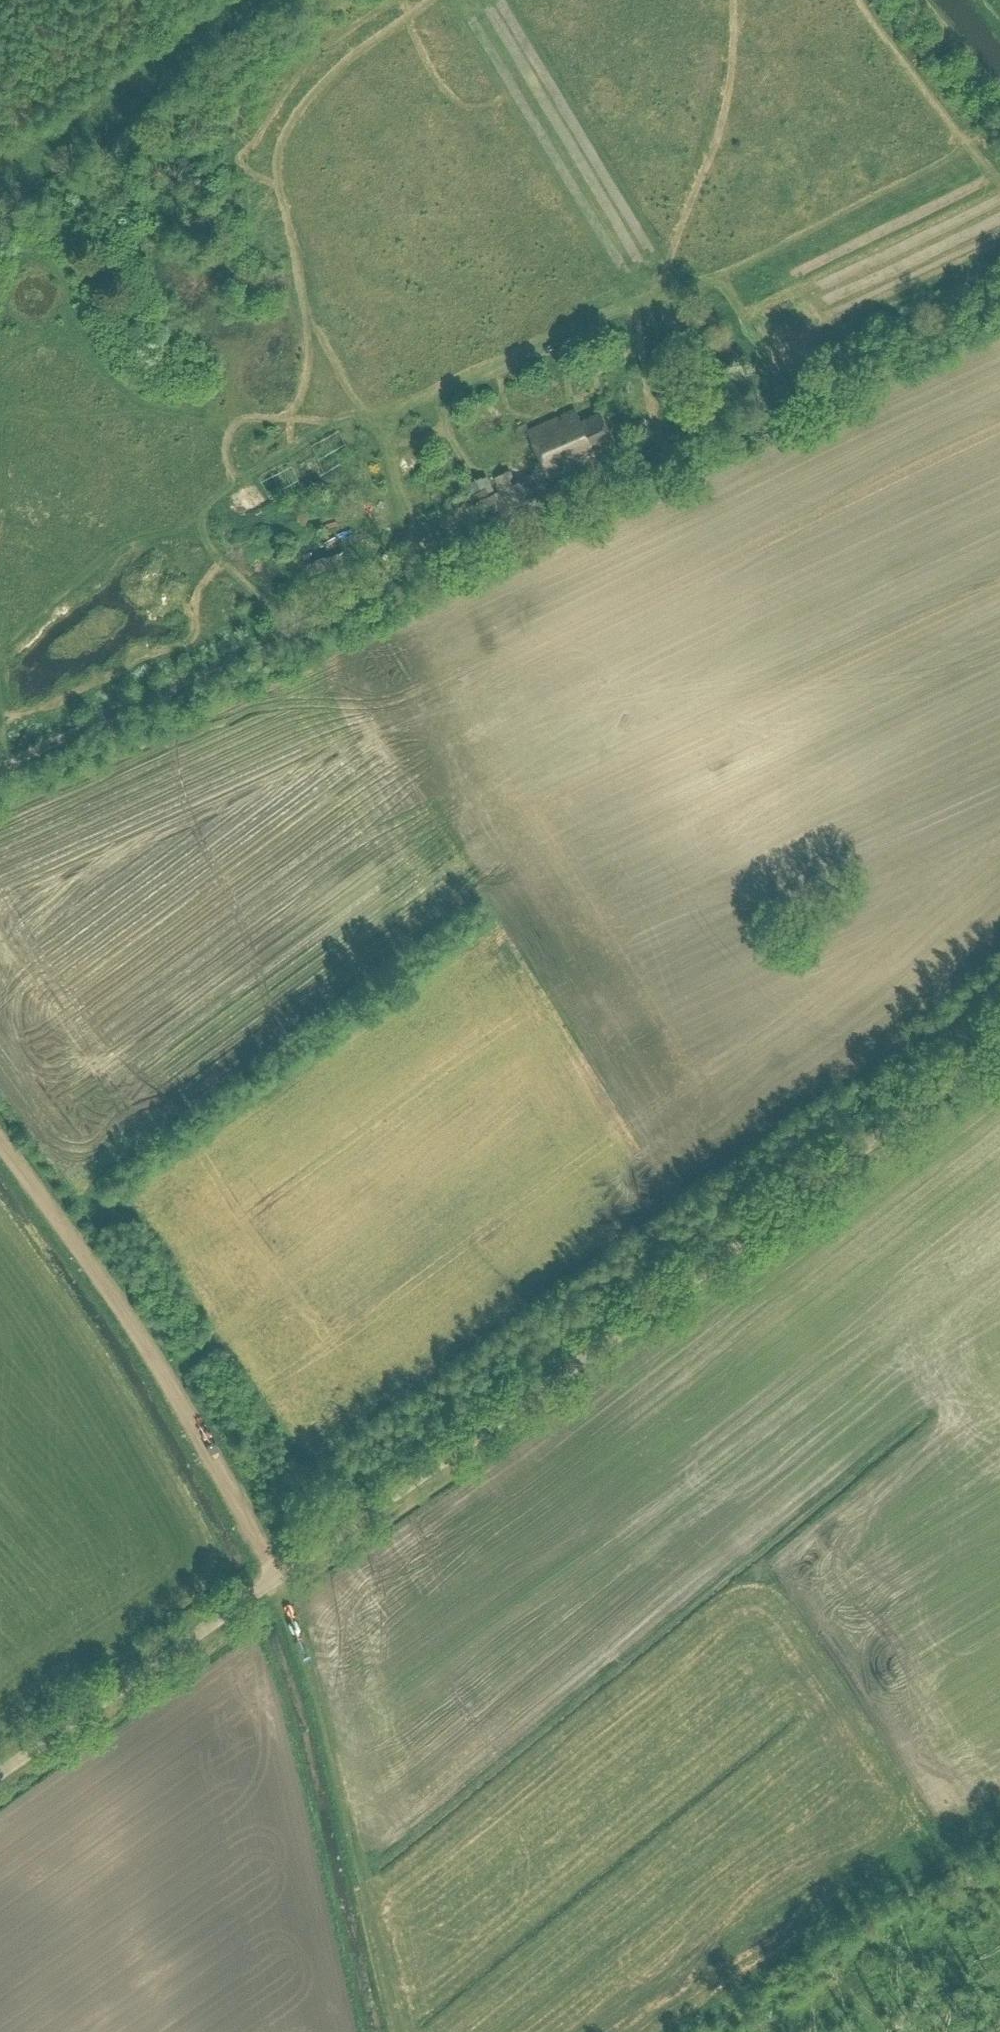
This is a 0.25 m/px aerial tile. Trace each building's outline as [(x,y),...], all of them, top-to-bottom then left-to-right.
[(576,410),(528,431),(549,477),(584,461),(582,456),(615,441),(601,412),(581,421),(576,410)] [(537,495),(530,480),(513,488),(506,472),(495,478),(501,490),(495,493),(487,476),(468,485),(475,501),(473,502),(484,525),(514,511),(512,507),(537,495)] [(311,563),(315,573),(344,563),(340,553),(311,563)]
